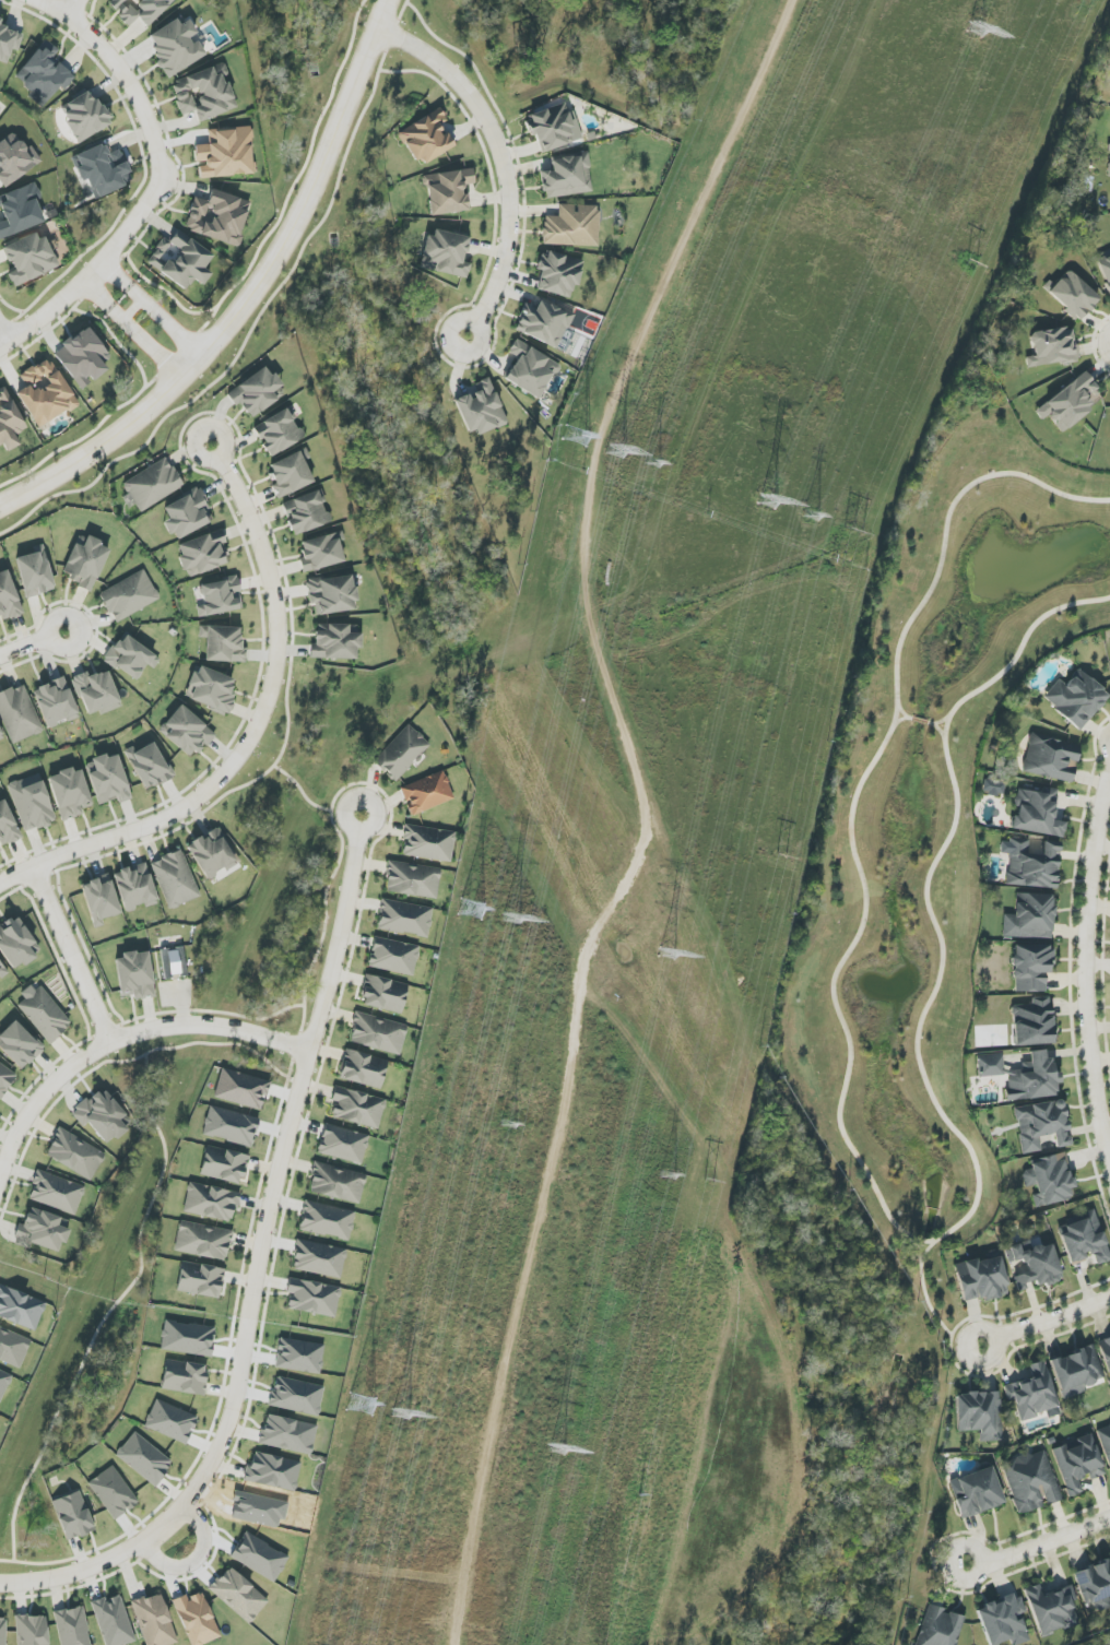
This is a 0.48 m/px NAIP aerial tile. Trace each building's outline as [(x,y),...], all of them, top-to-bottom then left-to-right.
[(176,0),(107,0),(120,15),(118,17),(127,28),(138,18),(146,27),(176,0)] [(169,78),(205,57),(192,36),(197,33),(189,20),(180,25),(177,19),(145,38),(169,78)] [(6,66),(11,50),(18,52),(23,34),(0,27),(0,64),(6,66)] [(13,81),(45,104),(58,86),(65,91),(76,76),(52,59),(59,50),(44,39),(13,81)] [(170,82),(181,116),(195,111),(198,122),(237,109),(226,77),(229,76),(225,64),(170,82)] [(78,143),(111,125),(92,90),(59,108),(78,143)] [(527,115),(538,153),(580,141),(569,103),(527,115)] [(455,147),(447,133),(443,135),(438,124),(446,120),(440,109),(399,131),(418,167),(455,147)] [(200,178),(254,174),(251,127),(208,130),(209,144),(194,145),(196,164),(199,164),(200,178)] [(31,145),(26,149),(15,133),(0,143),(0,180),(5,187),(42,163),(31,145)] [(95,198),(133,182),(120,150),(109,155),(104,144),(71,158),(81,182),(87,180),(95,198)] [(544,199),(593,192),(587,154),(551,159),(552,171),(541,172),(544,199)] [(475,184),(473,170),(425,175),(429,215),(467,211),(464,185),(475,184)] [(36,200),(41,198),(36,183),(0,195),(0,209),(4,221),(0,223),(0,239),(44,223),(36,200)] [(252,202),(211,190),(207,201),(194,197),(184,230),(238,247),(252,202)] [(575,205),(559,204),(559,216),(544,216),(543,245),(598,247),(599,206),(575,206),(575,205)] [(469,237),(429,229),(421,269),(467,278),(470,264),(464,262),(469,237)] [(213,255),(177,230),(169,243),(163,238),(146,263),(186,290),(194,279),(203,286),(211,274),(204,269),(213,255)] [(8,274),(14,287),(57,268),(41,231),(3,247),(14,271),(8,274)] [(584,260),(541,251),(537,269),(541,270),(537,291),(571,298),(573,285),(579,286),(584,260)] [(1109,295),(1109,253),(1095,259),(1109,295)] [(1046,291),(1078,321),(1100,298),(1067,268),(1046,291)] [(514,330),(558,349),(573,313),(540,299),(536,309),(525,304),(514,330)] [(82,390),(92,382),(108,370),(103,363),(111,357),(87,327),(53,353),(82,390)] [(1027,368),(1080,360),(1078,345),(1073,345),(1071,327),(1030,333),(1033,356),(1026,357),(1027,368)] [(559,365),(516,339),(508,352),(517,357),(504,379),(538,400),(559,365)] [(16,393),(39,429),(78,404),(49,357),(20,375),(27,386),(16,393)] [(227,394),(235,406),(240,403),(250,418),(286,394),(267,366),(227,394)] [(1104,398),(1085,372),(1034,410),(1042,420),(1049,415),(1060,431),(1104,398)] [(454,401),(470,438),(507,422),(488,378),(473,384),(476,392),(454,401)] [(4,386),(0,388),(0,446),(3,444),(7,452),(19,445),(14,435),(26,429),(4,386)] [(304,439),(287,409),(253,427),(270,457),(304,439)] [(314,482),(305,461),(311,459),(306,449),(268,465),(276,483),(272,485),(278,498),(314,482)] [(123,483),(140,513),(184,487),(166,458),(123,483)] [(163,507),(169,519),(165,521),(174,540),(214,521),(199,489),(163,507)] [(331,523),(320,491),(282,503),(293,535),(331,523)] [(227,566),(222,551),(227,549),(222,531),(177,544),(187,578),(227,566)] [(298,543),(305,572),(344,562),(339,542),(344,541),(342,532),(298,543)] [(75,544),(61,577),(93,590),(109,550),(100,546),(102,542),(87,536),(83,547),(75,544)] [(55,590),(42,544),(31,548),(33,554),(16,558),(26,598),(55,590)] [(8,569),(0,572),(0,615),(1,615),(3,621),(24,614),(8,569)] [(99,593),(114,623),(160,600),(145,570),(99,593)] [(357,610),(352,574),(306,581),(309,605),(315,605),(316,615),(357,610)] [(243,610),(240,595),(241,595),(238,578),(200,584),(203,605),(197,606),(199,617),(243,610)] [(310,658),(357,659),(357,650),(360,650),(360,625),(316,624),(316,644),(310,644),(310,658)] [(241,628),(199,626),(199,638),(206,638),(206,661),(246,662),(246,648),(240,647),(241,628)] [(160,659),(123,633),(104,660),(135,681),(147,664),(153,669),(160,659)] [(194,687),(189,701),(228,715),(237,694),(230,691),(235,679),(197,665),(190,686),(194,687)] [(1042,700),(1081,730),(1109,694),(1077,670),(1065,685),(1058,679),(1042,700)] [(100,714),(121,707),(108,671),(88,678),(86,672),(72,677),(86,716),(99,711),(100,714)] [(79,717),(64,677),(33,689),(47,727),(67,720),(68,722),(79,717)] [(23,684),(0,694),(0,714),(13,744),(43,731),(23,684)] [(194,759),(215,733),(180,705),(159,731),(194,759)] [(373,762),(395,782),(430,745),(408,724),(373,762)] [(1072,783),(1081,745),(1030,735),(1022,772),(1072,783)] [(135,752),(133,747),(125,751),(145,792),(173,778),(155,742),(135,752)] [(85,762),(98,805),(118,799),(119,803),(132,799),(118,755),(107,758),(106,756),(85,762)] [(80,767),(48,777),(61,821),(83,815),(81,810),(92,806),(80,767)] [(454,800),(443,771),(400,787),(411,816),(454,800)] [(57,822),(39,774),(7,785),(25,833),(57,822)] [(983,794),(1004,796),(1005,782),(984,780),(983,794)] [(1063,838),(1065,823),(1053,821),(1058,792),(1020,786),(1015,817),(1012,816),(1010,829),(1063,838)] [(2,847),(22,838),(4,800),(0,802),(0,841),(2,847)] [(456,832),(405,825),(403,839),(405,839),(403,855),(452,862),(456,832)] [(187,845),(206,880),(237,863),(218,828),(187,845)] [(1006,884),(1055,889),(1058,857),(1059,857),(1060,843),(1043,841),(1042,856),(1028,854),(1029,841),(1002,839),(1000,855),(1009,855),(1006,884)] [(201,897),(182,850),(150,862),(169,910),(201,897)] [(437,899),(441,868),(389,862),(385,892),(437,899)] [(125,911),(146,905),(146,907),(158,904),(146,863),(136,866),(137,869),(128,872),(127,869),(113,873),(125,911)] [(120,914),(109,875),(81,884),(94,928),(104,926),(102,919),(120,914)] [(1003,938),(1052,939),(1054,895),(1015,894),(1015,915),(1003,915),(1003,938)] [(433,909),(382,899),(376,928),(427,938),(433,909)] [(41,954),(18,914),(0,924),(0,950),(11,971),(41,954)] [(368,966),(413,977),(420,947),(375,937),(368,966)] [(1013,945),(1013,992),(1049,992),(1049,945),(1013,945)] [(187,974),(182,947),(160,950),(165,978),(187,974)] [(120,997),(133,995),(133,1000),(154,997),(149,952),(116,956),(120,997)] [(409,985),(367,974),(360,1004),(401,1015),(409,985)] [(17,1005),(49,1044),(72,1025),(35,981),(20,994),(25,999),(17,1005)] [(1014,1046),(1054,1044),(1052,997),(1031,998),(1032,1005),(1012,1005),(1014,1046)] [(400,1055),(408,1025),(356,1012),(349,1042),(400,1055)] [(22,1071),(44,1048),(13,1018),(0,1032),(0,1049),(22,1071)] [(381,1089),(388,1060),(345,1050),(338,1079),(381,1089)] [(1057,1097),(1056,1083),(1060,1083),(1060,1072),(1050,1073),(1049,1050),(1029,1051),(1030,1062),(1022,1063),(1022,1070),(1006,1071),(1008,1100),(1057,1097)] [(978,1077),(1005,1075),(1002,1053),(976,1056),(978,1077)] [(0,1100),(17,1075),(0,1063),(0,1100)] [(262,1111),(270,1081),(221,1069),(214,1099),(262,1111)] [(107,1145),(127,1128),(122,1123),(128,1118),(102,1087),(72,1114),(83,1127),(88,1123),(107,1145)] [(379,1129),(386,1099),(335,1087),(331,1101),(335,1102),(331,1119),(379,1129)] [(1015,1107),(1022,1154),(1041,1152),(1039,1137),(1053,1134),(1055,1148),(1069,1146),(1063,1101),(1015,1107)] [(252,1148),(260,1119),(209,1106),(202,1135),(252,1148)] [(363,1164),(369,1134),(324,1125),(318,1154),(363,1164)] [(106,1152),(58,1129),(45,1158),(93,1180),(106,1152)] [(241,1186),(249,1157),(207,1145),(199,1174),(241,1186)] [(1036,1206),(1074,1200),(1066,1153),(1030,1160),(1031,1170),(1022,1172),(1025,1188),(1033,1186),(1036,1206)] [(308,1193),(360,1204),(366,1174),(314,1163),(308,1193)] [(85,1186),(37,1171),(28,1200),(76,1215),(85,1186)] [(232,1224),(240,1194),(190,1181),(182,1211),(232,1224)] [(299,1230),(349,1241),(355,1211),(305,1201),(299,1230)] [(31,1244),(58,1252),(61,1242),(64,1243),(71,1221),(29,1208),(23,1225),(19,1224),(13,1244),(30,1249),(31,1244)] [(1069,1265),(1086,1260),(1084,1255),(1093,1253),(1096,1265),(1109,1261),(1109,1259),(1096,1211),(1057,1223),(1069,1265)] [(232,1231),(181,1220),(174,1251),(226,1262),(232,1231)] [(341,1279),(347,1249),(297,1240),(292,1269),(341,1279)] [(1052,1243),(1021,1251),(1019,1244),(1005,1248),(1009,1263),(1023,1259),(1026,1272),(1014,1276),(1018,1292),(1027,1289),(1026,1283),(1035,1281),(1037,1287),(1062,1280),(1052,1243)] [(954,1266),(963,1302),(983,1297),(984,1301),(1009,1295),(999,1255),(954,1266)] [(176,1291),(219,1299),(225,1269),(182,1261),(176,1291)] [(336,1317),(340,1287),(289,1279),(287,1293),(290,1293),(287,1310),(336,1317)] [(47,1303),(0,1284),(0,1317),(35,1332),(47,1303)] [(0,1327),(0,1361),(19,1369),(32,1341),(0,1327)] [(1109,1372),(1109,1337),(1097,1342),(1109,1373),(1109,1372)] [(275,1369),(321,1374),(324,1344),(279,1339),(275,1369)] [(1050,1360),(1062,1397),(1105,1383),(1093,1346),(1050,1360)] [(161,1390),(204,1396),(208,1365),(165,1360),(161,1390)] [(1019,1420),(1058,1410),(1045,1361),(1029,1365),(1033,1378),(1003,1386),(1007,1401),(1014,1400),(1019,1420)] [(13,1374),(0,1369),(0,1402),(2,1403),(13,1374)] [(318,1416),(324,1387),(275,1377),(269,1406),(318,1416)] [(979,1431),(979,1442),(1002,1442),(1000,1392),(956,1393),(957,1432),(979,1431)] [(198,1417),(156,1399),(144,1426),(186,1445),(198,1417)] [(318,1427),(267,1413),(259,1443),(310,1456),(318,1427)] [(1097,1427),(1109,1470),(1109,1423),(1097,1427)] [(115,1456),(154,1487),(173,1463),(134,1432),(115,1456)] [(1105,1475),(1091,1435),(1051,1449),(1069,1497),(1083,1493),(1078,1479),(1088,1476),(1090,1480),(1105,1475)] [(1062,1500),(1044,1450),(1001,1465),(1019,1515),(1045,1506),(1062,1500)] [(245,1481),(295,1493),(302,1463),(252,1451),(245,1481)] [(139,1503),(113,1466),(88,1483),(114,1521),(139,1503)] [(962,1519),(1005,1504),(991,1466),(948,1482),(962,1519)] [(95,1531),(80,1491),(51,1502),(66,1541),(95,1531)] [(276,1581),(289,1555),(243,1533),(230,1560),(276,1581)] [(1086,1606),(1093,1603),(1097,1612),(1109,1607),(1109,1599),(1109,1597),(1109,1559),(1073,1574),(1086,1606)] [(269,1602),(230,1566),(209,1588),(248,1625),(269,1602)] [(1043,1595),(1039,1583),(1024,1588),(1041,1637),(1079,1624),(1071,1602),(1076,1600),(1071,1585),(1043,1595)] [(160,1592),(130,1603),(146,1644),(170,1644),(178,1642),(160,1592)] [(203,1592),(188,1599),(186,1595),(173,1601),(191,1644),(203,1644),(221,1638),(203,1592)] [(1010,1640),(1011,1644),(1018,1644),(1029,1641),(1021,1614),(1026,1613),(1020,1594),(976,1607),(988,1644),(995,1644),(1010,1640)] [(134,1643),(122,1596),(105,1600),(105,1598),(93,1601),(104,1644),(126,1644),(134,1643)] [(964,1617),(943,1612),(944,1609),(927,1604),(916,1644),(957,1644),(964,1617)] [(84,1607),(55,1612),(61,1644),(91,1644),(84,1607)] [(47,1615),(16,1616),(17,1644),(48,1644),(47,1615)]
